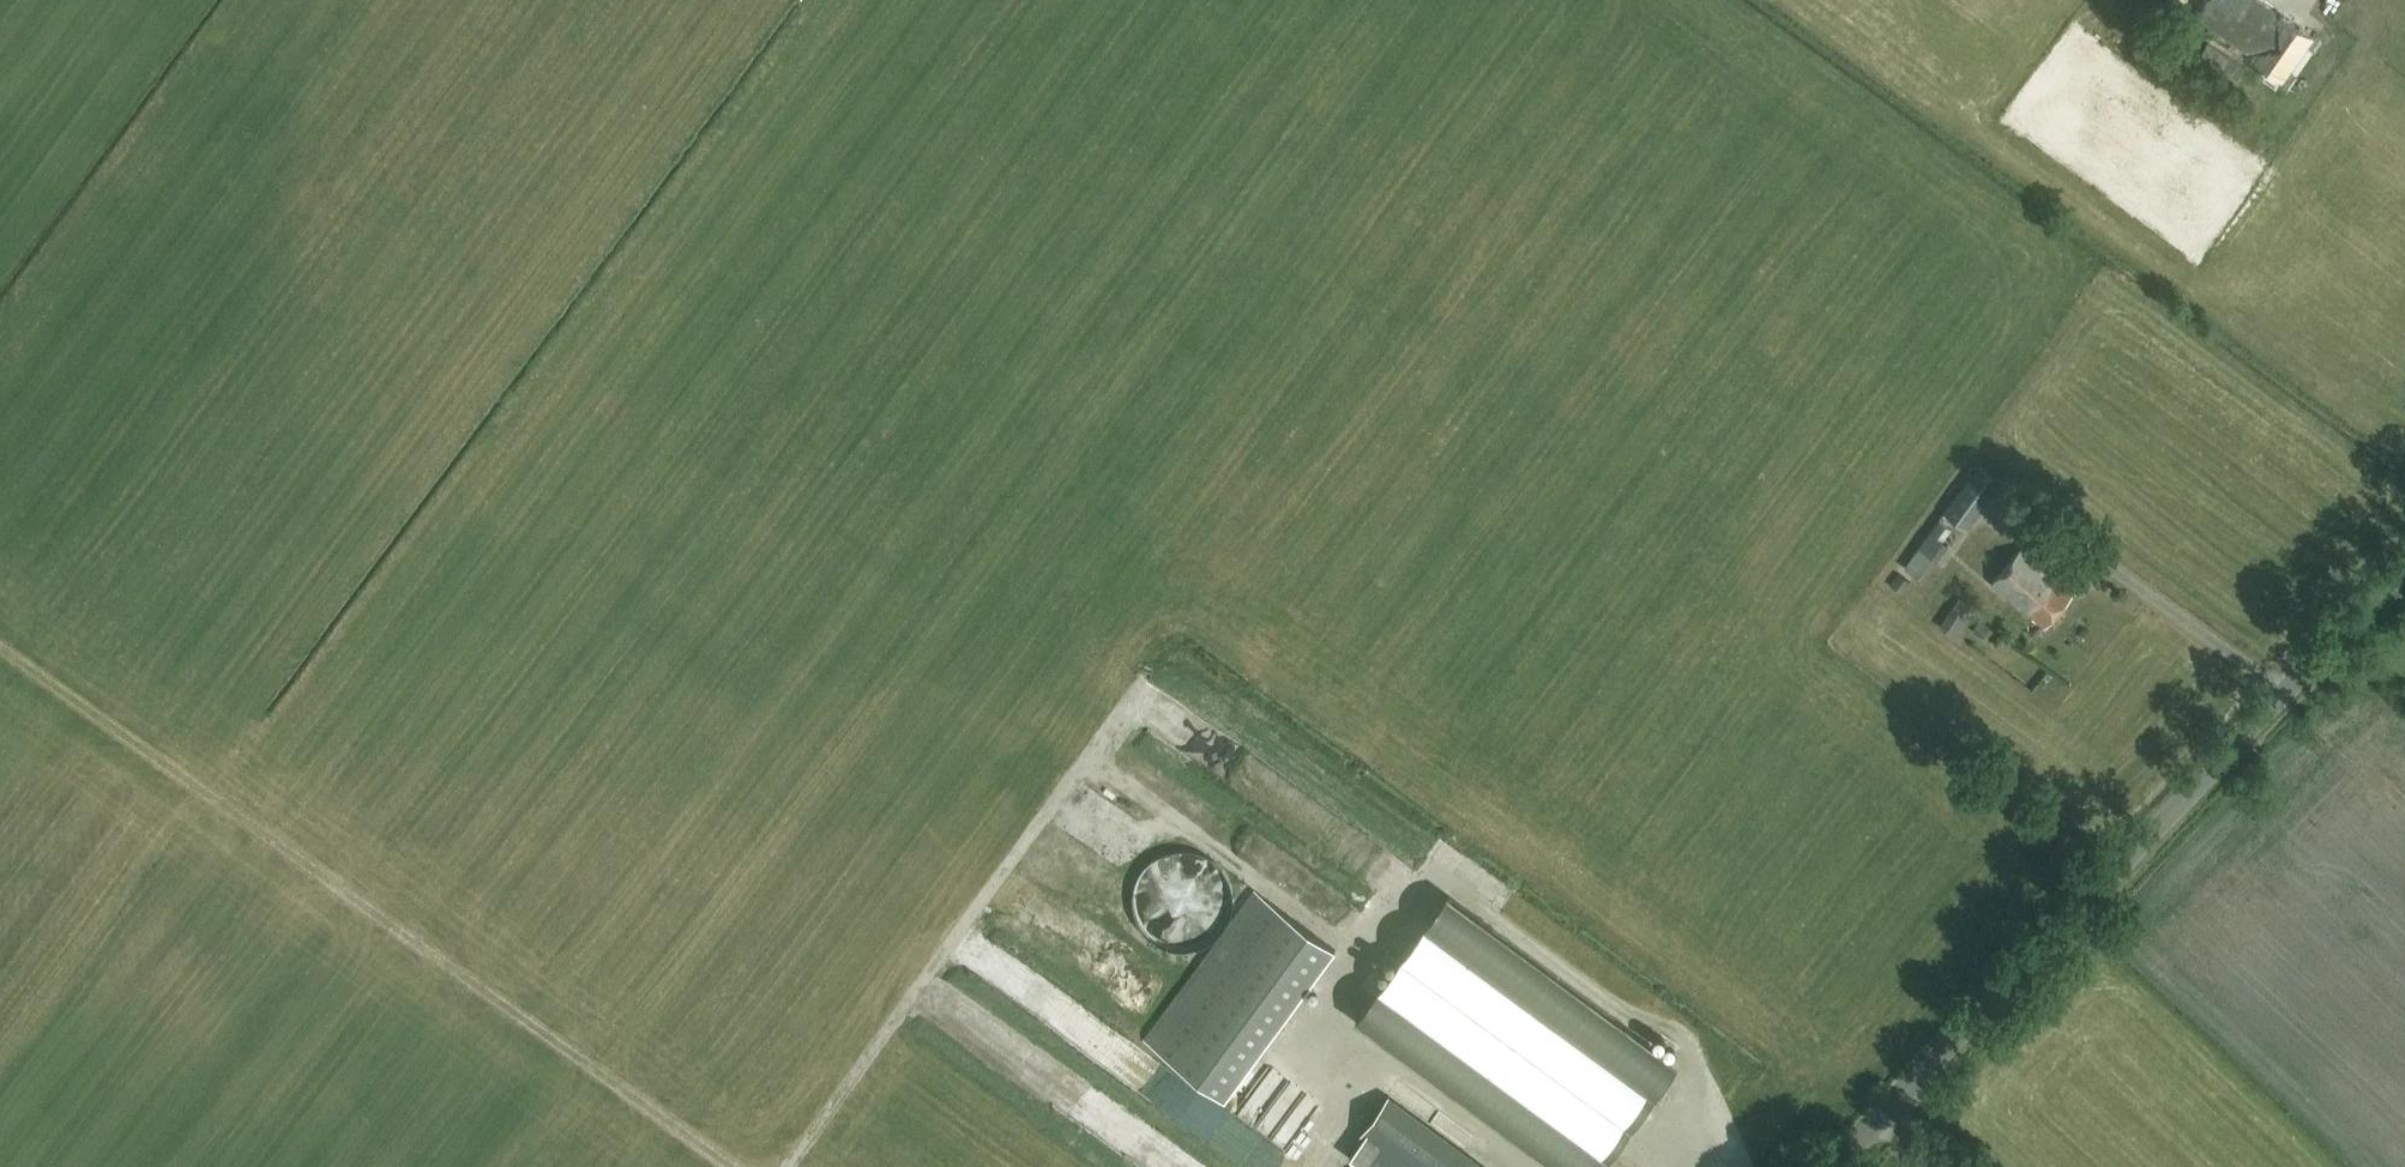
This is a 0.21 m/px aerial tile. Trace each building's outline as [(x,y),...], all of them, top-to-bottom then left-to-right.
[(2241,46),(2253,54),(2251,57),(2283,78),(2312,34),(2280,13),(2279,14),(2259,0),(2211,0),(2199,16),(2241,46)] [(2243,66),(2208,43),(2196,61),(2231,85),(2243,66)] [(2002,480),(1979,464),(1944,513),(1967,529),(2002,480)] [(1950,545),(1943,540),(1929,531),(1905,566),(1926,579),(1950,545)] [(1994,581),(2045,625),(2073,593),(2022,549),(1994,581)] [(1944,568),(1930,576),(1938,589),(1952,581),(1944,568)] [(1911,581),(1899,572),(1890,585),(1902,593),(1911,581)] [(1971,619),(1953,605),(1940,625),(1959,638),(1971,619)] [(1144,1040),(1225,1099),(1336,949),(1255,889),(1144,1040)] [(1567,1166),(1599,1166),(1673,1067),(1629,1034),(1632,1029),(1448,894),(1356,1019),(1558,1166),(1561,1163),(1561,1164),(1562,1163),(1567,1166)] [(1213,1115),(1219,1108),(1181,1074),(1172,1085),(1161,1075),(1150,1087),(1192,1124),(1206,1109),(1213,1115)] [(1463,1163),(1470,1155),(1389,1095),(1360,1136),(1364,1139),(1350,1157),(1363,1166),(1469,1166),(1463,1163)]
